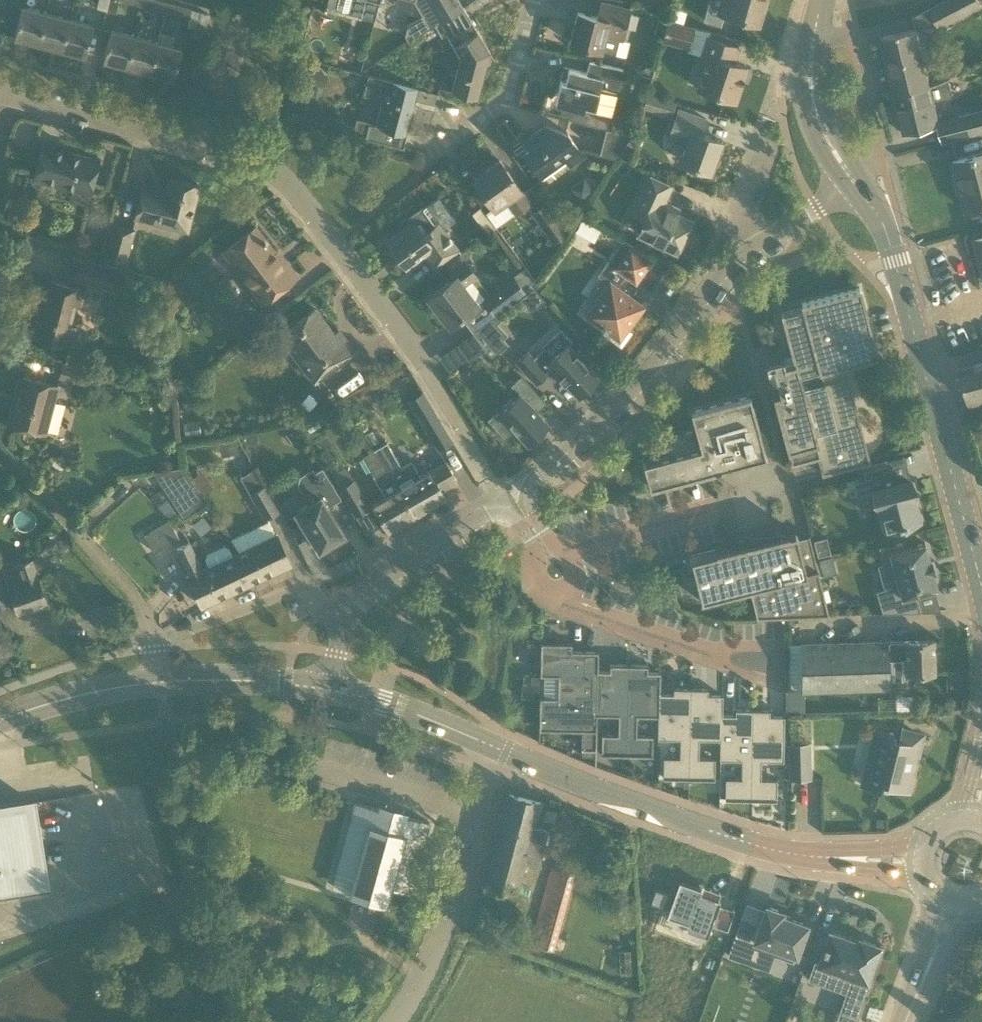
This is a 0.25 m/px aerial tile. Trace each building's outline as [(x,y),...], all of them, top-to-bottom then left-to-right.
[(97,7),(106,10),(108,5),(109,0),(99,0),(97,7)] [(108,5),(106,10),(114,12),(117,2),(109,0),(108,5)] [(160,0),(144,0),(142,6),(165,12),(168,2),(160,0)] [(314,4),(334,9),(336,0),(315,0),(314,4)] [(379,0),(364,0),(360,16),(373,20),(379,0)] [(414,0),(414,1),(422,14),(407,23),(404,34),(407,39),(428,26),(463,6),(459,0),(413,0),(414,0)] [(720,13),(724,14),(739,18),(758,24),(765,0),(723,0),(720,13)] [(930,7),(940,27),(981,5),(981,4),(981,0),(945,0),(930,7)] [(165,12),(189,18),(192,9),(168,2),(165,12)] [(630,9),(620,7),(600,2),(597,16),(577,11),(569,42),(589,47),(601,50),(616,54),(616,53),(619,39),(622,40),(630,9)] [(37,43),(46,12),(22,6),(14,37),(37,43)] [(493,57),(463,6),(428,26),(429,27),(434,24),(441,36),(445,33),(460,56),(456,72),(451,91),(478,98),(487,65),(491,66),(493,57)] [(61,49),(69,18),(46,12),(37,43),(61,49)] [(61,49),(84,56),(93,25),(69,18),(61,49)] [(662,41),(688,48),(693,28),(667,21),(662,41)] [(126,66),(134,35),(110,29),(102,60),(126,66)] [(900,33),(881,37),(894,94),(930,86),(928,77),(916,29),(900,33)] [(157,41),(149,72),(173,79),(181,48),(171,45),(174,35),(160,32),(158,41),(157,41)] [(149,72),(157,41),(134,35),(126,66),(149,72)] [(738,47),(719,41),(707,37),(699,61),(705,63),(697,88),(735,101),(746,67),(733,62),(738,47)] [(623,68),(589,60),(586,72),(568,68),(565,80),(560,79),(555,100),(574,105),(593,111),(601,78),(606,79),(605,84),(618,88),(623,68)] [(312,71),(309,81),(319,84),(322,74),(312,71)] [(365,137),(383,142),(403,147),(418,88),(367,74),(362,94),(385,100),(378,126),(369,123),(365,137)] [(948,78),(945,79),(930,86),(894,94),(904,134),(938,126),(940,126),(939,121),(934,102),(953,98),(948,78)] [(644,108),(672,117),(676,102),(648,93),(644,108)] [(569,118),(588,123),(591,115),(571,108),(569,118)] [(680,160),(691,164),(710,171),(721,140),(701,133),(706,119),(677,109),(667,138),(685,145),(680,160)] [(939,121),(940,126),(938,126),(942,141),(981,131),(981,111),(939,121)] [(567,132),(549,127),(549,130),(542,135),(536,133),(525,141),(530,148),(524,152),(541,174),(564,156),(570,165),(583,155),(567,132)] [(617,159),(629,136),(607,130),(600,154),(617,159)] [(90,193),(100,159),(42,143),(32,178),(90,193)] [(981,206),(981,153),(953,160),(966,210),(981,206)] [(520,189),(499,160),(473,178),(494,208),(506,199),(515,212),(528,203),(519,190),(520,189)] [(647,176),(634,205),(649,212),(639,234),(657,242),(675,251),(690,219),(677,213),(680,207),(664,199),(670,187),(652,178),(647,176)] [(187,229),(198,185),(170,177),(166,189),(143,183),(135,216),(187,229)] [(566,231),(545,202),(531,212),(552,241),(566,231)] [(497,228),(481,206),(472,213),(489,234),(497,228)] [(422,208),(409,218),(412,221),(386,240),(405,266),(424,252),(434,267),(458,249),(439,222),(435,225),(422,208)] [(607,250),(614,233),(580,219),(573,236),(607,250)] [(124,264),(133,229),(114,224),(105,259),(124,264)] [(262,302),(297,275),(287,262),(284,265),(255,226),(223,251),(262,302)] [(622,240),(596,276),(608,285),(609,283),(610,282),(619,270),(629,277),(635,282),(650,261),(634,249),(623,241),(622,240)] [(121,268),(73,255),(67,278),(115,291),(121,268)] [(449,324),(477,302),(464,285),(476,276),(464,261),(451,271),(454,276),(428,296),(449,324)] [(513,278),(485,299),(495,313),(523,292),(519,286),(527,280),(530,284),(534,279),(525,266),(516,273),(517,274),(513,278)] [(85,287),(46,277),(31,335),(69,345),(74,326),(68,324),(74,302),(80,303),(85,287)] [(608,285),(585,316),(608,332),(605,336),(621,347),(632,332),(627,328),(643,306),(626,294),(621,291),(610,282),(609,283),(608,285)] [(822,473),(869,460),(847,377),(844,378),(841,364),(877,354),(872,337),(859,287),(801,302),(803,307),(783,313),(782,311),(780,312),(792,356),(765,364),(792,463),(818,456),(822,473)] [(315,382),(355,352),(344,337),(339,341),(314,308),(279,334),(315,382)] [(557,376),(556,377),(558,380),(561,383),(563,382),(576,397),(597,378),(586,365),(589,362),(590,363),(591,362),(578,348),(577,349),(578,350),(574,353),(565,342),(551,355),(543,346),(531,357),(526,350),(514,361),(534,383),(546,372),(544,370),(548,366),(557,376)] [(94,386),(110,390),(111,386),(114,387),(116,378),(97,373),(98,371),(63,362),(59,377),(94,386)] [(960,369),(969,402),(970,402),(974,416),(981,412),(981,363),(960,369)] [(57,385),(20,375),(7,422),(45,432),(57,385)] [(518,393),(497,412),(515,431),(527,444),(547,426),(535,412),(545,404),(520,376),(510,385),(518,393)] [(423,393),(407,403),(416,418),(432,408),(423,393)] [(649,487),(719,468),(726,466),(727,469),(753,462),(753,459),(765,456),(749,395),(690,411),(695,429),(667,436),(671,454),(643,462),(649,487)] [(387,441),(375,448),(415,516),(445,498),(441,491),(457,482),(444,461),(422,474),(413,460),(401,467),(387,441)] [(372,503),(378,514),(389,531),(415,516),(375,448),(362,456),(385,496),(372,503)] [(892,484),(886,458),(861,465),(865,479),(861,480),(865,495),(876,492),(885,527),(898,524),(906,522),(918,518),(912,495),(915,494),(911,479),(892,484)] [(194,483),(183,466),(153,471),(171,498),(183,516),(206,501),(194,483)] [(246,487),(264,518),(281,509),(262,477),(256,467),(239,476),(246,487)] [(340,497),(322,467),(315,472),(313,467),(299,476),(297,484),(301,490),(310,492),(314,499),(295,511),(300,520),(297,522),(307,538),(310,536),(319,550),(344,534),(327,506),(340,497)] [(355,514),(369,505),(354,479),(346,467),(333,475),(340,487),(339,488),(355,514)] [(234,553),(249,584),(291,564),(276,533),(274,533),(268,520),(231,537),(239,550),(234,553)] [(154,551),(171,541),(178,537),(169,521),(144,536),(154,551)] [(730,549),(690,559),(701,601),(750,589),(757,617),(829,614),(810,539),(809,540),(798,542),(796,533),(785,535),(785,532),(742,536),(745,545),(730,549)] [(826,536),(813,540),(818,556),(830,553),(826,536)] [(218,599),(204,567),(202,568),(189,541),(176,547),(189,574),(187,575),(202,606),(218,599)] [(902,542),(879,548),(883,564),(893,566),(897,579),(887,581),(889,587),(876,590),(882,612),(920,611),(915,592),(936,587),(932,571),(934,570),(931,558),(929,558),(924,542),(903,548),(902,542)] [(234,553),(232,554),(229,547),(224,545),(207,553),(205,558),(208,565),(204,567),(218,599),(249,584),(234,553)] [(836,573),(832,556),(819,559),(823,576),(836,573)] [(4,585),(11,602),(8,603),(9,607),(13,609),(16,607),(17,611),(46,601),(31,559),(21,563),(16,565),(18,570),(4,575),(7,583),(4,585)] [(1,577),(0,577),(0,606),(8,603),(11,602),(4,585),(1,577)] [(933,639),(800,643),(802,690),(889,688),(888,659),(906,658),(906,673),(934,672),(933,639)] [(598,687),(598,670),(598,651),(571,650),(571,643),(541,642),(540,675),(558,675),(558,686),(598,687)] [(597,715),(618,716),(618,734),(601,734),(601,754),(627,755),(629,664),(609,664),(609,670),(598,670),(598,687),(597,715)] [(660,672),(648,671),(648,665),(629,664),(627,755),(652,755),(653,735),(636,735),(637,716),(658,717),(659,693),(660,693),(660,692),(660,672)] [(530,675),(530,683),(539,683),(540,675),(530,675)] [(539,697),(539,729),(582,730),(581,749),(592,750),(596,750),(597,731),(597,715),(598,687),(558,686),(557,697),(539,697)] [(658,717),(657,738),(680,738),(679,757),(663,757),(663,777),(688,778),(690,688),(673,687),(673,693),(661,693),(661,692),(660,692),(660,693),(659,693),(658,717)] [(690,688),(688,778),(714,778),(714,758),(698,758),(698,739),(720,739),(721,714),(722,714),(722,694),(707,694),(708,688),(690,688)] [(720,739),(719,759),(742,759),(741,778),(725,778),(725,798),(750,799),(752,709),(735,709),(735,715),(722,714),(721,714),(720,739)] [(752,709),(750,799),(776,799),(776,779),(760,779),(761,760),(783,760),(784,716),(769,715),(769,709),(752,709)] [(878,728),(863,786),(880,791),(881,785),(910,792),(910,791),(905,790),(909,777),(920,735),(901,730),(901,728),(900,728),(898,738),(893,737),(894,732),(878,728)] [(810,742),(791,743),(791,737),(789,737),(791,790),(792,790),(792,779),(809,779),(808,743),(810,743),(810,742)] [(541,802),(509,794),(485,884),(517,893),(525,864),(538,868),(548,832),(534,828),(536,822),(541,802)] [(0,806),(0,888),(43,881),(30,801),(0,806)] [(349,821),(334,872),(354,877),(349,894),(366,899),(386,905),(390,887),(410,893),(429,822),(405,816),(400,833),(374,826),(379,808),(355,802),(349,821)] [(876,818),(876,826),(884,826),(884,818),(876,818)] [(553,949),(575,873),(551,867),(530,943),(553,949)] [(678,883),(666,917),(686,925),(684,930),(706,938),(719,903),(697,895),(698,890),(678,883)] [(652,895),(650,901),(666,907),(666,905),(670,893),(664,891),(655,888),(652,895)] [(741,916),(729,950),(733,951),(733,952),(735,952),(754,959),(757,949),(760,950),(774,955),(793,961),(806,924),(793,919),(789,918),(780,915),(782,911),(766,905),(765,909),(761,920),(760,923),(741,916)] [(825,984),(830,969),(852,977),(839,1013),(857,1019),(877,961),(874,960),(880,945),(859,938),(858,941),(829,931),(825,943),(824,943),(822,949),(823,950),(818,962),(814,961),(808,978),(825,984)]
